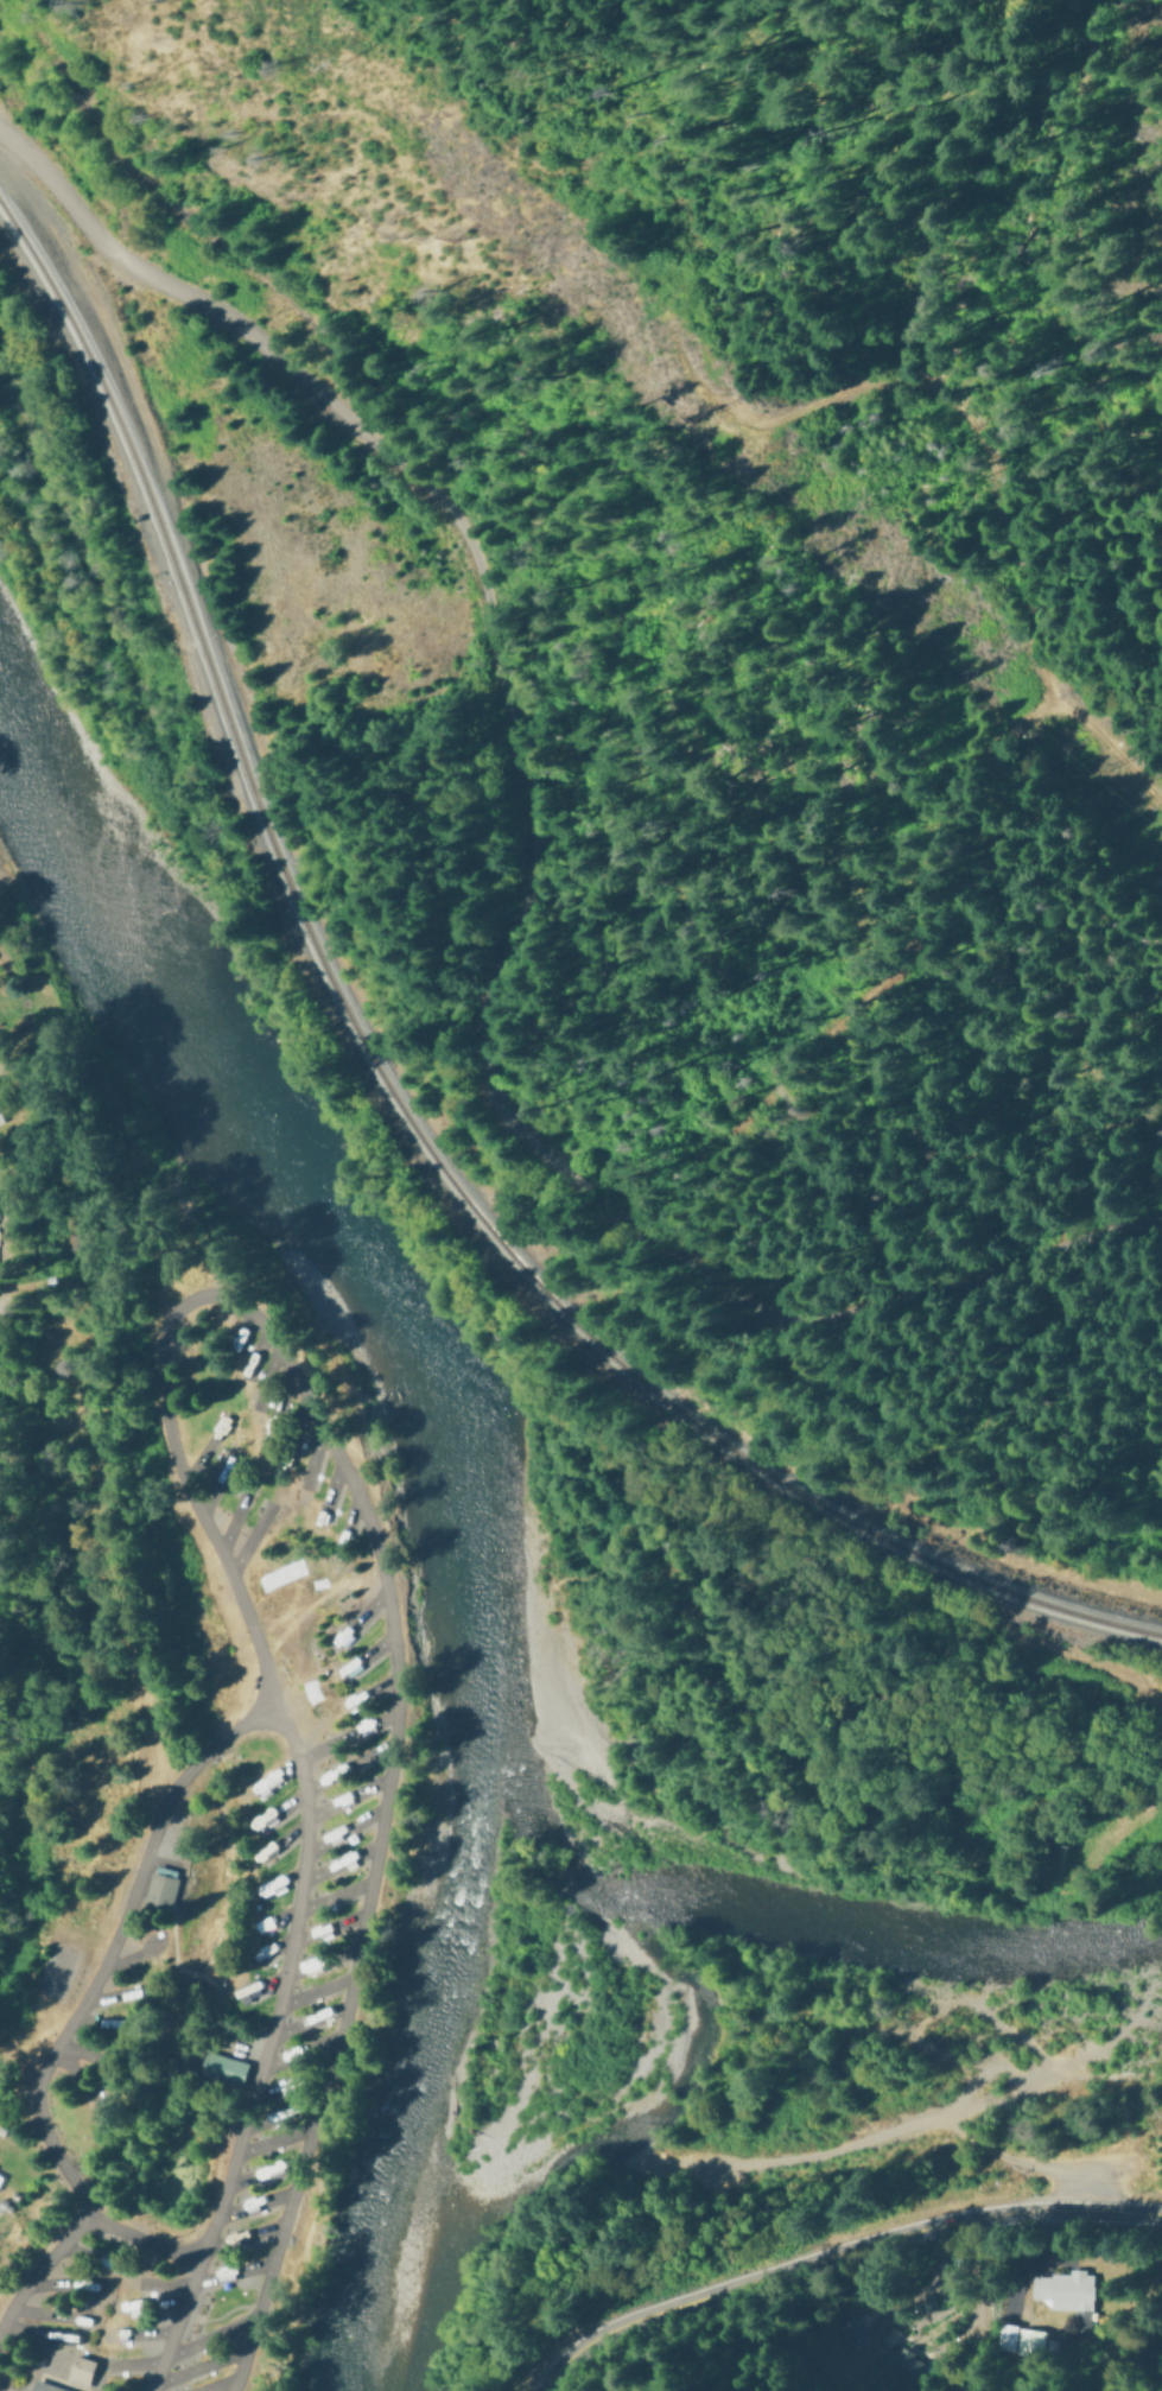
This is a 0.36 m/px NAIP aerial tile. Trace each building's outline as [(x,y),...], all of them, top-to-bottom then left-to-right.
[(178,1869),(152,1864),(145,1902),(171,1907),(178,1869)] [(247,2059),(205,2052),(201,2075),(243,2082),(247,2059)] [(997,2350),(1041,2354),(1044,2328),(1000,2324),(997,2350)] [(66,2380),(89,2385),(95,2358),(72,2354),(66,2380)] [(33,2378),(29,2390),(77,2390),(33,2378)]
